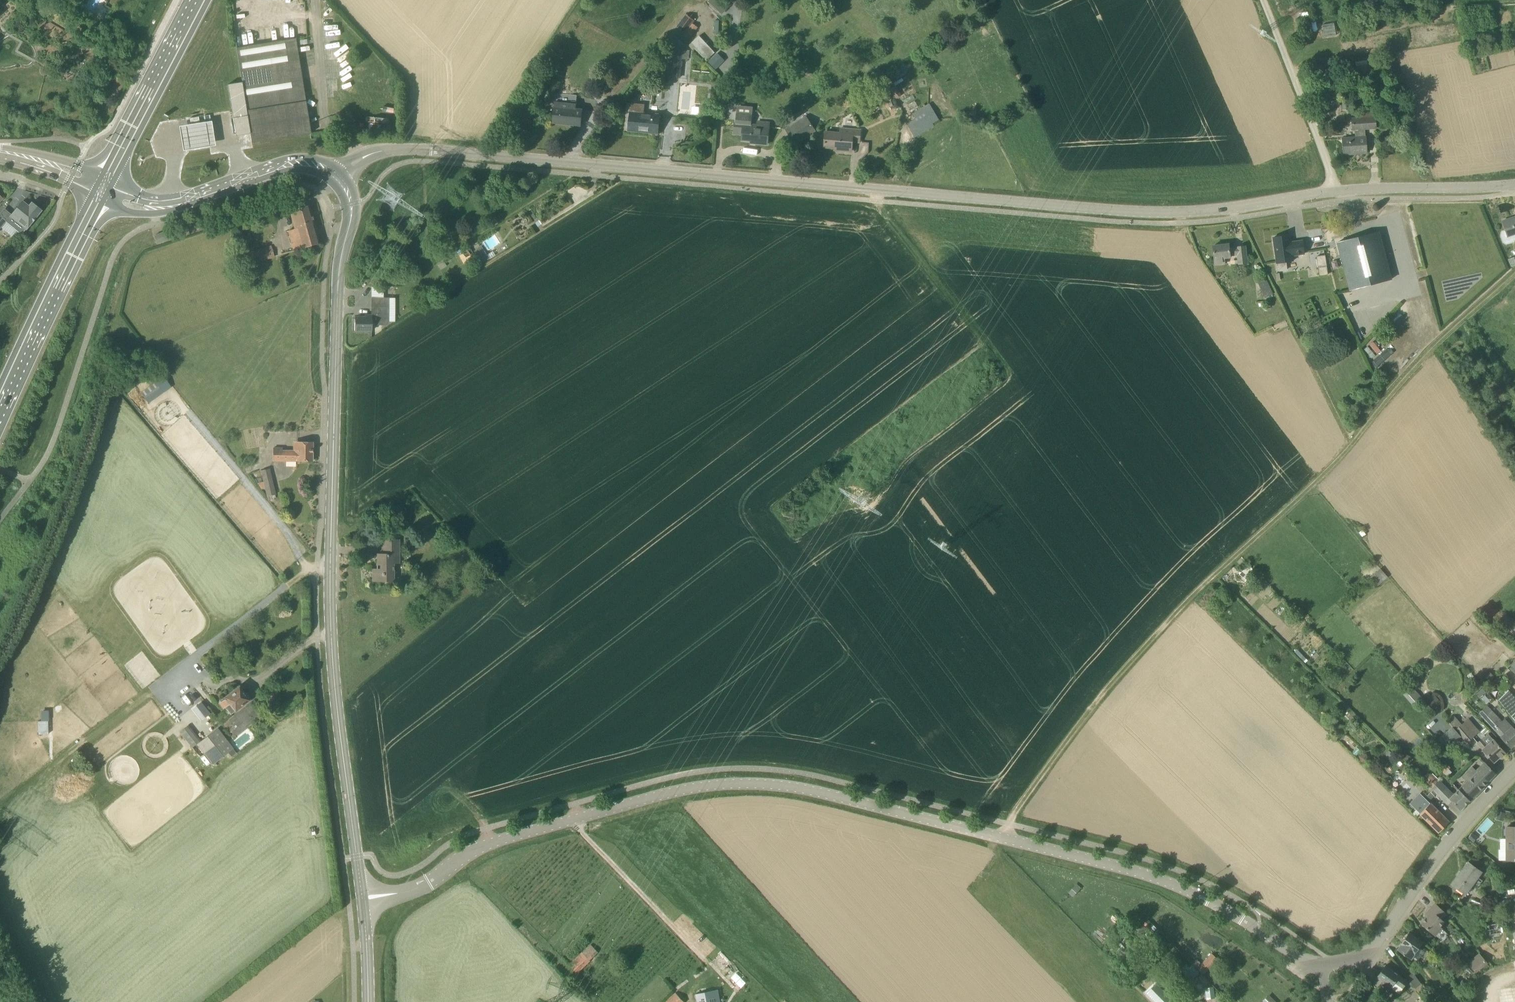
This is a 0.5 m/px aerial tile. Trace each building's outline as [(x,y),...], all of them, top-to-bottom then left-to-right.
[(708,2),(722,15),(730,6),(723,0),(710,0),(708,2)] [(686,35),(694,25),(696,22),(687,16),(678,28),(686,35)] [(706,43),(700,36),(692,43),(698,50),(706,43)] [(311,133),(310,125),(296,39),(236,48),(242,82),(228,85),(234,124),(232,124),(233,134),(249,131),(249,134),(250,134),(252,143),(311,133)] [(680,78),(682,59),(689,59),(689,50),(669,48),(668,56),(666,77),(680,78)] [(724,61),(717,53),(707,62),(715,70),(724,61)] [(1369,74),(1367,65),(1356,66),(1350,67),(1352,80),(1370,78),(1369,74)] [(890,73),(878,69),(874,82),(886,86),(890,73)] [(895,86),(890,89),(893,94),(898,91),(895,86)] [(581,125),(583,110),(576,109),(577,105),(555,102),(553,122),(554,123),(554,122),(572,124),(581,125)] [(644,108),(645,104),(627,102),(626,112),(630,112),(629,129),(650,131),(650,133),(658,134),(660,114),(643,113),(643,108),(644,108)] [(702,107),(701,114),(713,116),(714,108),(702,107)] [(915,138),(934,126),(930,119),(936,115),(932,108),(915,118),(906,123),(915,138)] [(1375,117),(1374,110),(1359,111),(1359,118),(1353,119),(1353,130),(1355,129),(1355,137),(1343,138),(1344,155),(1367,153),(1365,129),(1376,128),(1375,117)] [(796,145),(817,131),(807,116),(786,129),(796,145)] [(751,126),(752,121),(736,120),(734,134),(743,135),(742,140),(755,141),(755,143),(768,144),(769,123),(758,122),(757,126),(751,126)] [(184,150),(215,145),(211,122),(180,127),(184,150)] [(860,142),(861,130),(853,129),(853,134),(826,132),(825,147),(839,148),(839,151),(852,152),(852,142),(860,142)] [(26,229),(26,230),(42,210),(32,202),(29,206),(22,201),(10,217),(10,216),(6,221),(0,216),(0,229),(6,222),(21,234),(26,229)] [(294,251),(319,244),(309,206),(292,211),(297,228),(288,231),(294,251)] [(1504,222),(1503,221),(1506,231),(1503,232),(1501,235),(1504,242),(1507,244),(1514,241),(1514,218),(1504,222)] [(157,244),(169,239),(166,231),(154,236),(157,244)] [(1350,290),(1391,280),(1379,232),(1337,243),(1350,290)] [(1291,242),(1290,235),(1274,237),(1277,263),(1278,263),(1279,271),(1280,271),(1287,270),(1286,262),(1293,261),(1293,255),(1305,253),(1303,240),(1291,242)] [(1230,251),(1229,244),(1213,246),(1215,265),(1225,264),(1224,258),(1230,257),(1230,256),(1238,255),(1239,264),(1248,263),(1246,246),(1237,247),(1237,250),(1230,251)] [(250,264),(274,258),(270,246),(247,252),(250,264)] [(482,247),(474,252),(482,264),(489,259),(482,247)] [(1319,276),(1328,275),(1327,266),(1318,267),(1319,276)] [(1273,294),(1266,280),(1258,284),(1265,298),(1273,294)] [(388,298),(379,298),(372,298),(372,316),(365,316),(365,317),(355,317),(355,331),(372,331),(372,323),(376,323),(377,325),(386,325),(388,322),(388,298)] [(156,382),(141,392),(149,403),(164,392),(156,382)] [(312,461),(313,442),(297,442),(293,442),(293,450),(282,450),(282,448),(273,447),(273,461),(289,461),(312,461)] [(276,495),(270,469),(261,471),(263,482),(257,483),(262,489),(265,489),(267,496),(276,495)] [(394,581),(394,563),(394,540),(383,540),(383,554),(377,554),(377,564),(381,562),(380,569),(373,569),(373,581),(394,581)] [(1385,575),(1378,566),(1367,576),(1375,585),(1385,575)] [(1504,616),(1501,626),(1514,630),(1514,619),(1504,616)] [(1488,672),(1484,677),(1490,682),(1494,677),(1488,672)] [(230,714),(241,706),(249,700),(239,687),(231,693),(219,703),(223,708),(225,707),(230,714)] [(1482,689),(1476,694),(1480,698),(1485,692),(1482,689)] [(1499,700),(1508,712),(1514,705),(1514,697),(1509,690),(1499,700)] [(1424,702),(1432,710),(1441,702),(1433,694),(1432,695),(1428,699),(1424,702)] [(201,702),(196,705),(205,717),(210,713),(201,702)] [(1491,710),(1487,706),(1479,713),(1485,719),(1511,748),(1514,744),(1514,730),(1513,728),(1511,729),(1504,720),(1501,722),(1491,710)] [(1356,715),(1350,709),(1345,714),(1351,720),(1356,715)] [(1455,716),(1449,720),(1454,727),(1460,722),(1455,716)] [(36,733),(46,733),(46,720),(36,719),(36,733)] [(1473,738),(1462,724),(1456,729),(1467,742),(1473,738)] [(179,732),(192,747),(199,742),(187,726),(179,732)] [(213,764),(228,752),(232,757),(237,753),(233,748),(217,728),(197,744),(213,764)] [(1454,744),(1445,733),(1439,739),(1449,749),(1454,744)] [(1505,753),(1493,739),(1488,733),(1477,743),(1494,762),(1505,753)] [(1404,753),(1401,759),(1406,762),(1409,756),(1404,753)] [(1468,779),(1458,789),(1470,801),(1484,787),(1484,786),(1496,774),(1484,762),(1476,770),(1478,772),(1469,780),(1468,779)] [(1428,773),(1422,779),(1425,782),(1431,776),(1430,775),(1428,773)] [(1430,774),(1430,775),(1431,776),(1425,782),(1433,790),(1437,794),(1448,805),(1451,801),(1460,810),(1470,801),(1458,789),(1453,795),(1445,787),(1439,781),(1438,782),(1430,774)] [(1429,802),(1424,797),(1414,808),(1419,813),(1439,833),(1450,822),(1429,802)] [(1498,811),(1496,820),(1503,821),(1505,813),(1498,811)] [(1514,860),(1514,827),(1507,827),(1507,860),(1514,860)] [(1466,894),(1483,873),(1468,862),(1452,884),(1466,894)] [(1077,883),(1068,893),(1073,897),(1082,888),(1077,883)] [(1421,923),(1436,936),(1442,928),(1441,926),(1445,922),(1442,919),(1447,914),(1435,903),(1429,909),(1432,911),(1421,923)] [(1486,926),(1488,935),(1500,933),(1503,932),(1502,923),(1486,926)] [(1411,959),(1423,942),(1409,932),(1401,944),(1398,950),(1411,959)] [(591,960),(599,952),(592,945),(584,953),(582,952),(570,964),(578,973),(591,961),(591,960)] [(1150,951),(1143,958),(1148,963),(1155,957),(1150,951)] [(1203,974),(1210,968),(1218,959),(1212,953),(1204,962),(1197,968),(1203,974)] [(1483,957),(1472,968),(1477,973),(1488,963),(1483,957)] [(1402,989),(1408,982),(1399,976),(1400,976),(1386,965),(1377,977),(1384,981),(1382,984),(1389,989),(1393,983),(1402,989)] [(1416,988),(1422,984),(1413,973),(1407,977),(1416,988)] [(1207,999),(1215,998),(1214,987),(1205,988),(1207,999)] [(697,1001),(721,1001),(718,990),(696,994),(697,1001)] [(684,1001),(676,993),(666,1001),(685,1001),(684,1001)] [(1269,994),(1264,998),(1267,1001),(1275,1001),(1269,994)]
